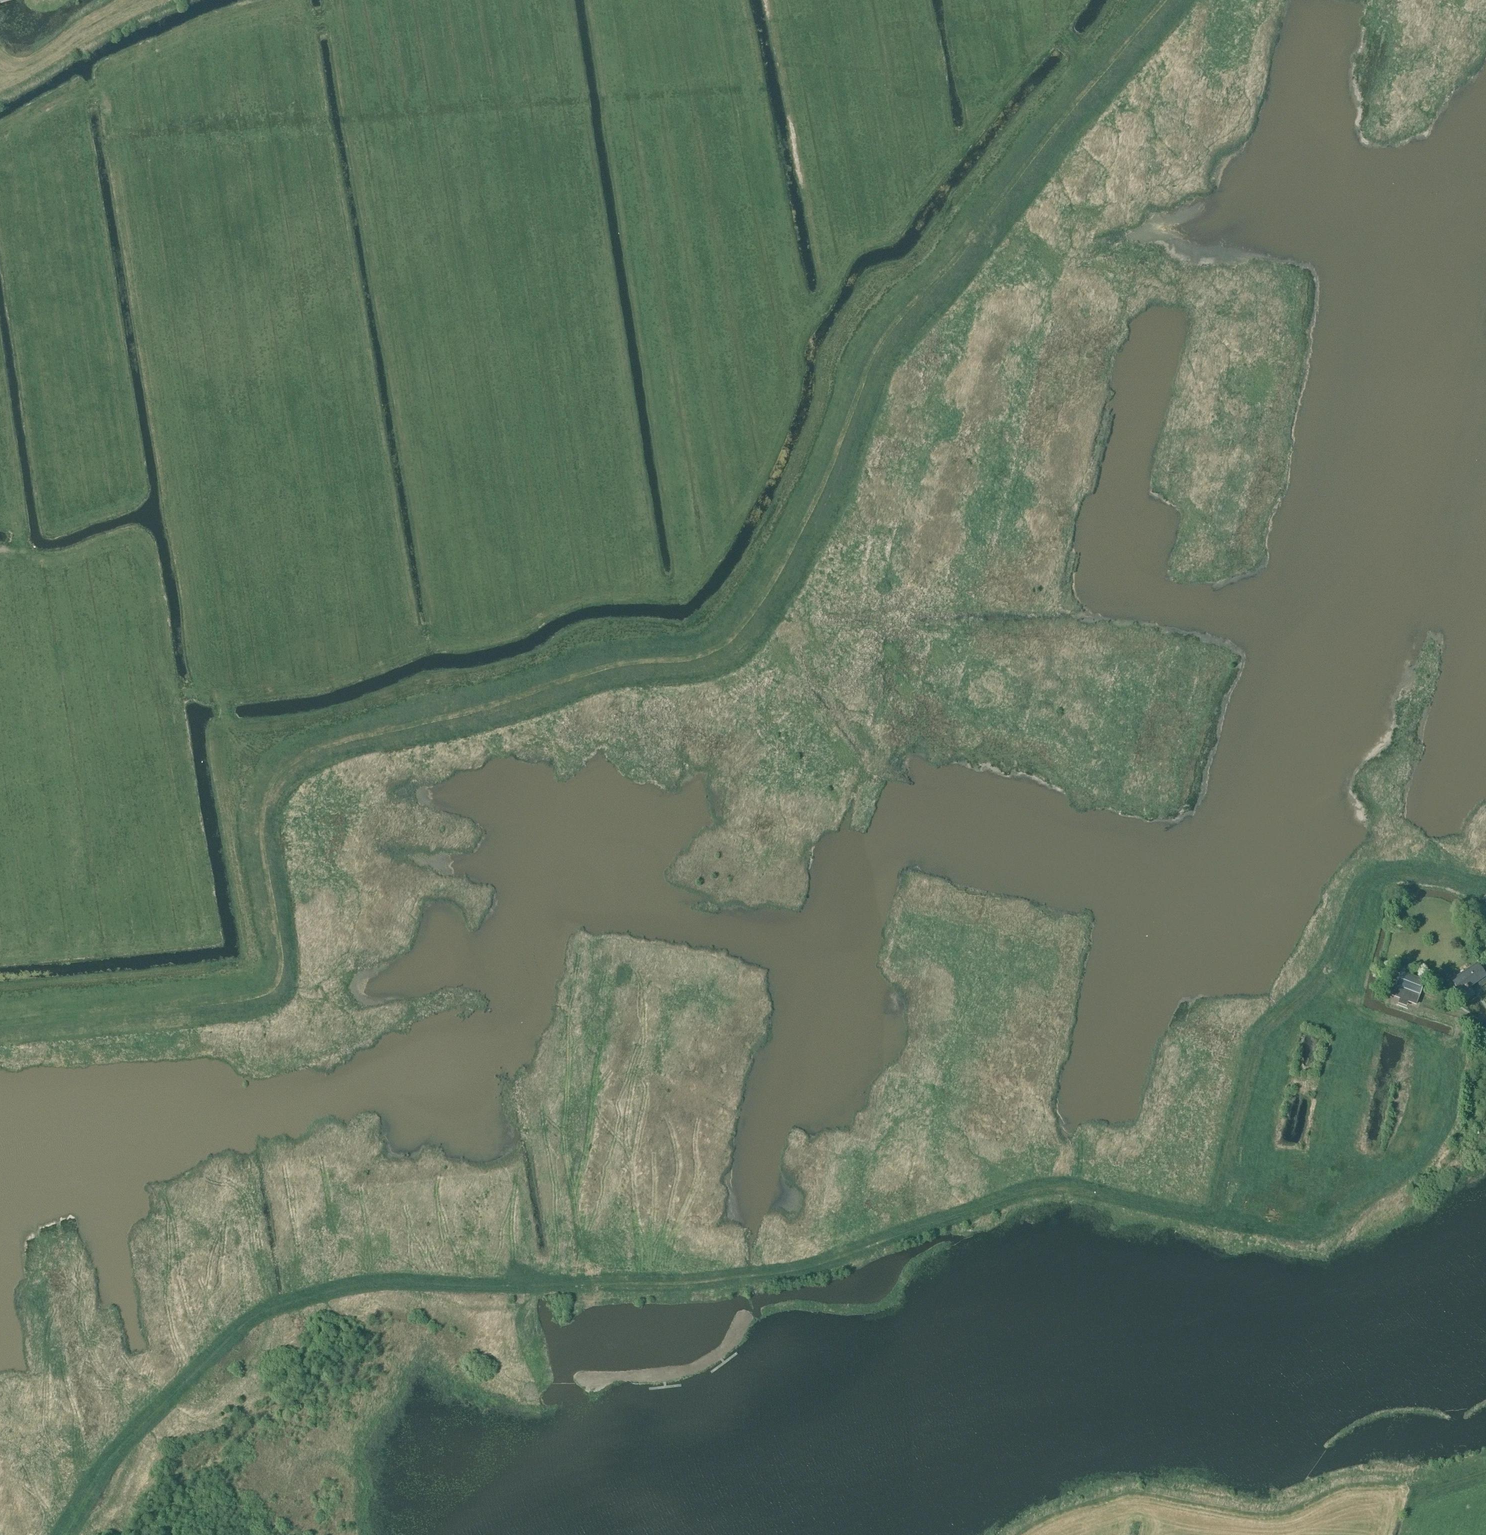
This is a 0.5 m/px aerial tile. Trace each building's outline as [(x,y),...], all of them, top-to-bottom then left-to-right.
[(1469,988),(1485,977),(1479,968),(1454,984),(1466,1001),(1474,996),(1469,988)] [(1416,1004),(1424,984),(1405,976),(1397,996),(1416,1004)]
